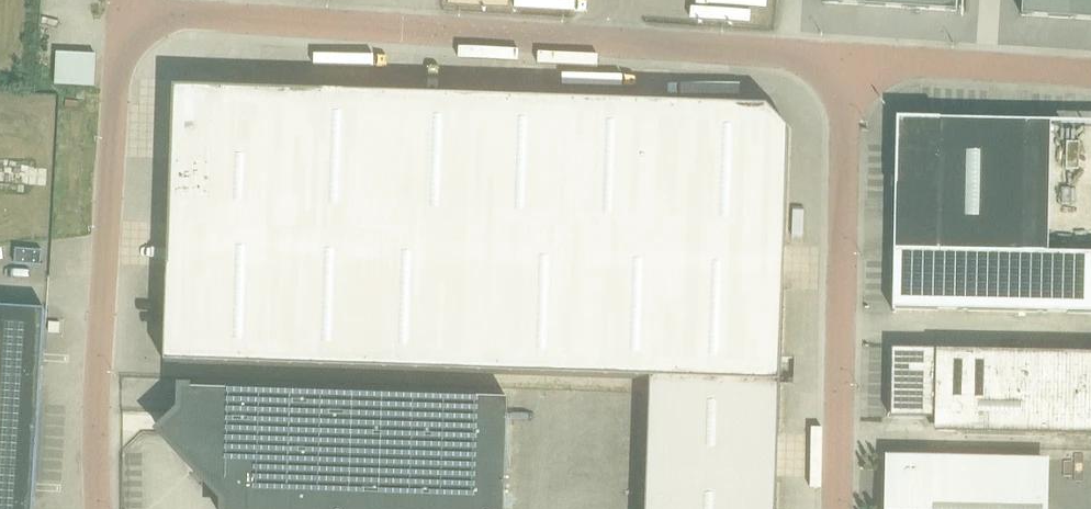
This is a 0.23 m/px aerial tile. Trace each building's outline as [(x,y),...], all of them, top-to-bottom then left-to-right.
[(826,2),(956,11),(957,0),(826,0),(826,2)] [(1023,15),(1090,19),(1090,0),(1024,0),(1023,15)] [(95,87),(96,54),(57,52),(56,85),(95,87)] [(653,380),(781,383),(782,356),(784,288),(786,245),(786,240),(790,129),(768,106),(677,103),(670,103),(643,102),(543,99),(517,98),(509,98),(372,93),(367,93),(323,91),(323,92),(175,87),(167,363),(558,376),(653,380)] [(1049,253),(1051,122),(898,118),(894,308),(1090,312),(1090,254),(1049,253)] [(46,311),(0,308),(0,508),(34,508),(46,311)] [(938,419),(937,433),(957,433),(1090,436),(1090,354),(893,349),(892,418),(936,419),(938,419)] [(781,383),(653,380),(648,508),(777,508),(781,383)] [(508,401),(193,390),(193,386),(179,385),(178,411),(156,432),(222,503),(222,508),(505,508),(508,401)] [(1046,463),(892,459),(890,508),(1045,508),(1046,463)]
